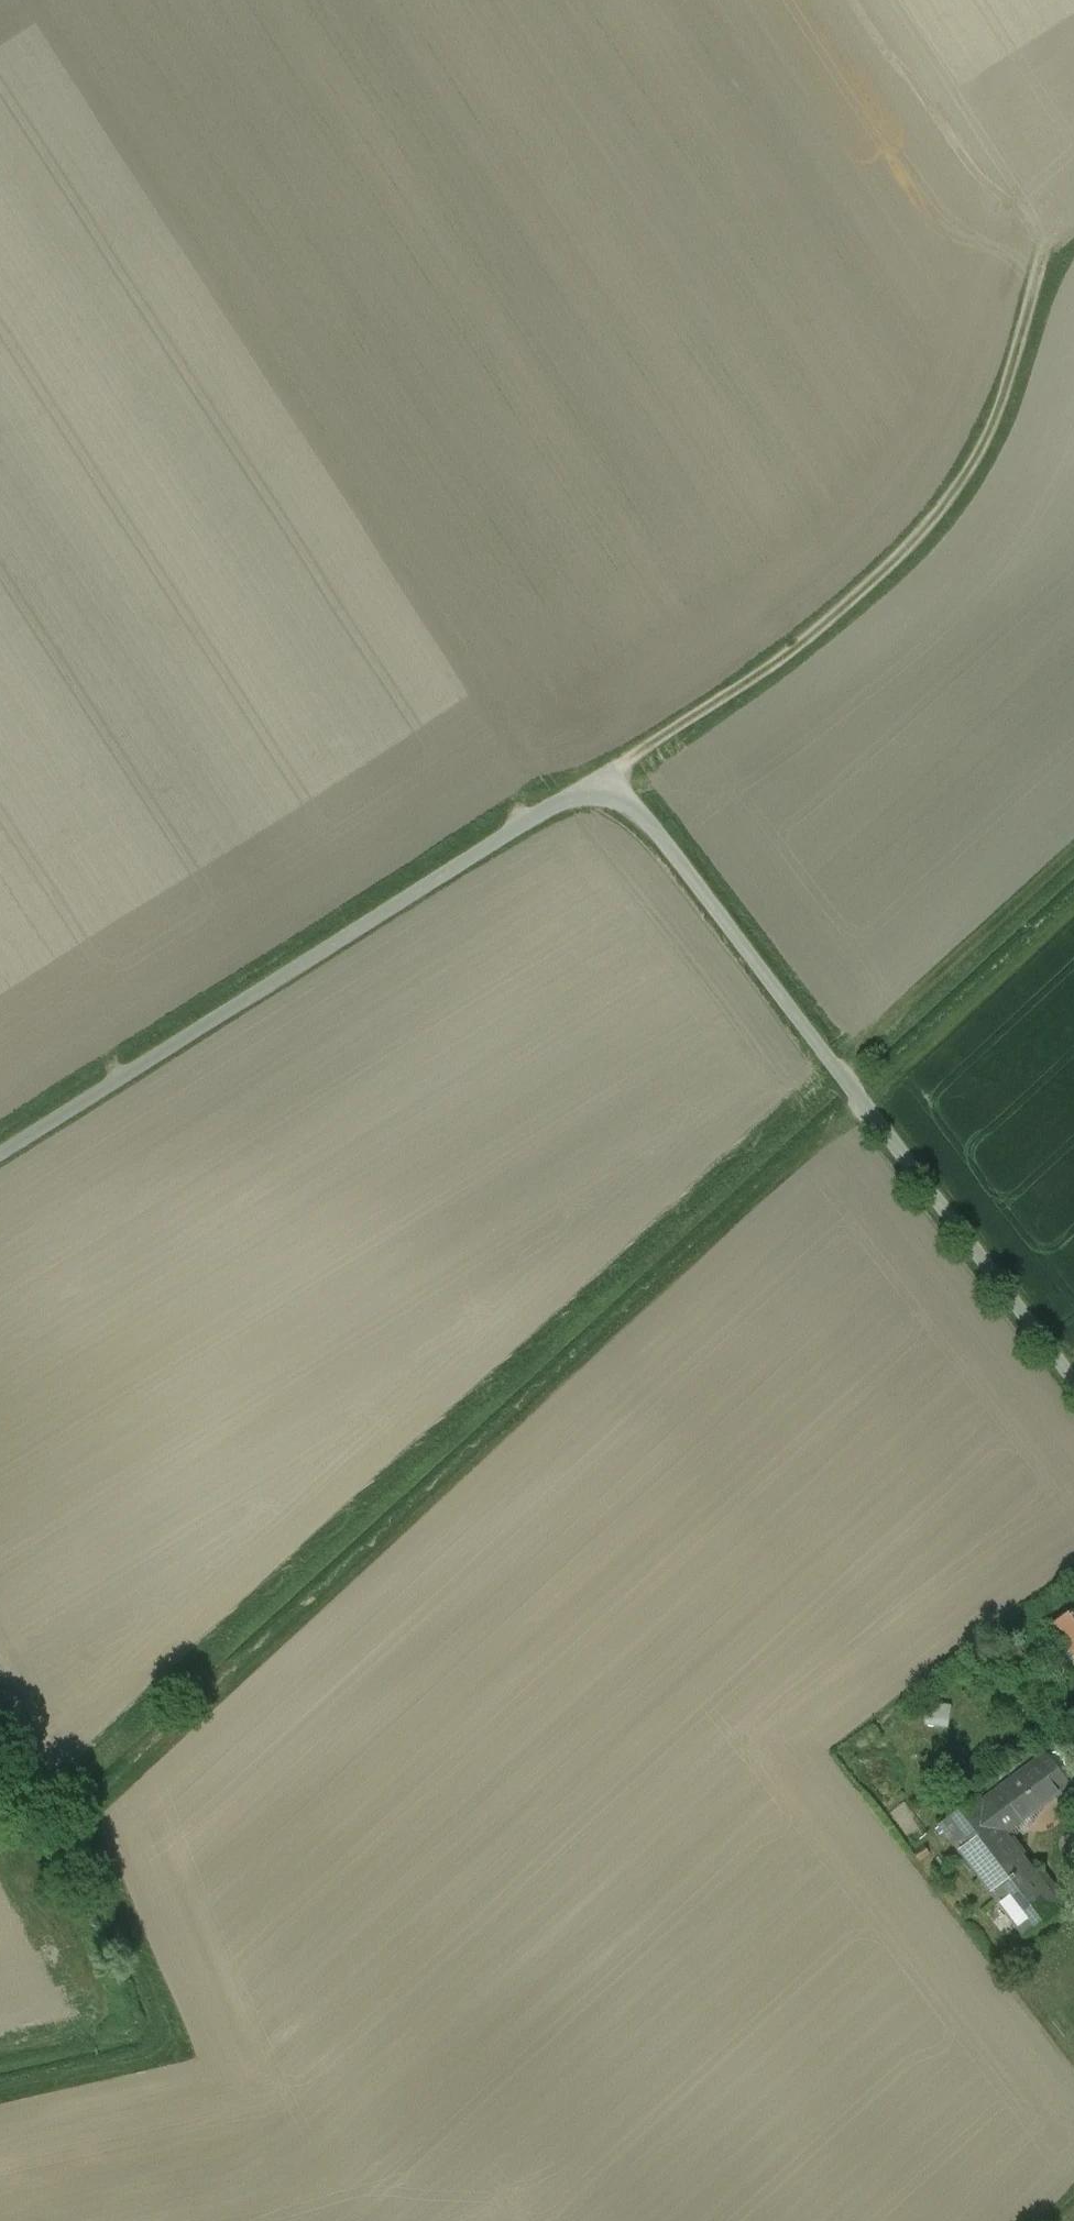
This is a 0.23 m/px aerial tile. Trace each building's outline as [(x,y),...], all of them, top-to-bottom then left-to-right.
[(1055,1624),(1073,1652),(1073,1610),(1055,1624)] [(1046,1754),(980,1803),(976,1798),(978,1797),(977,1796),(939,1824),(940,1825),(941,1824),(1025,1935),(1024,1936),(1025,1937),(1063,1909),(1062,1908),(1060,1909),(1003,1833),(1008,1829),(1008,1830),(1016,1823),(1068,1784),(1069,1785),(1070,1784),(1046,1752),(1045,1753),(1046,1754)]
